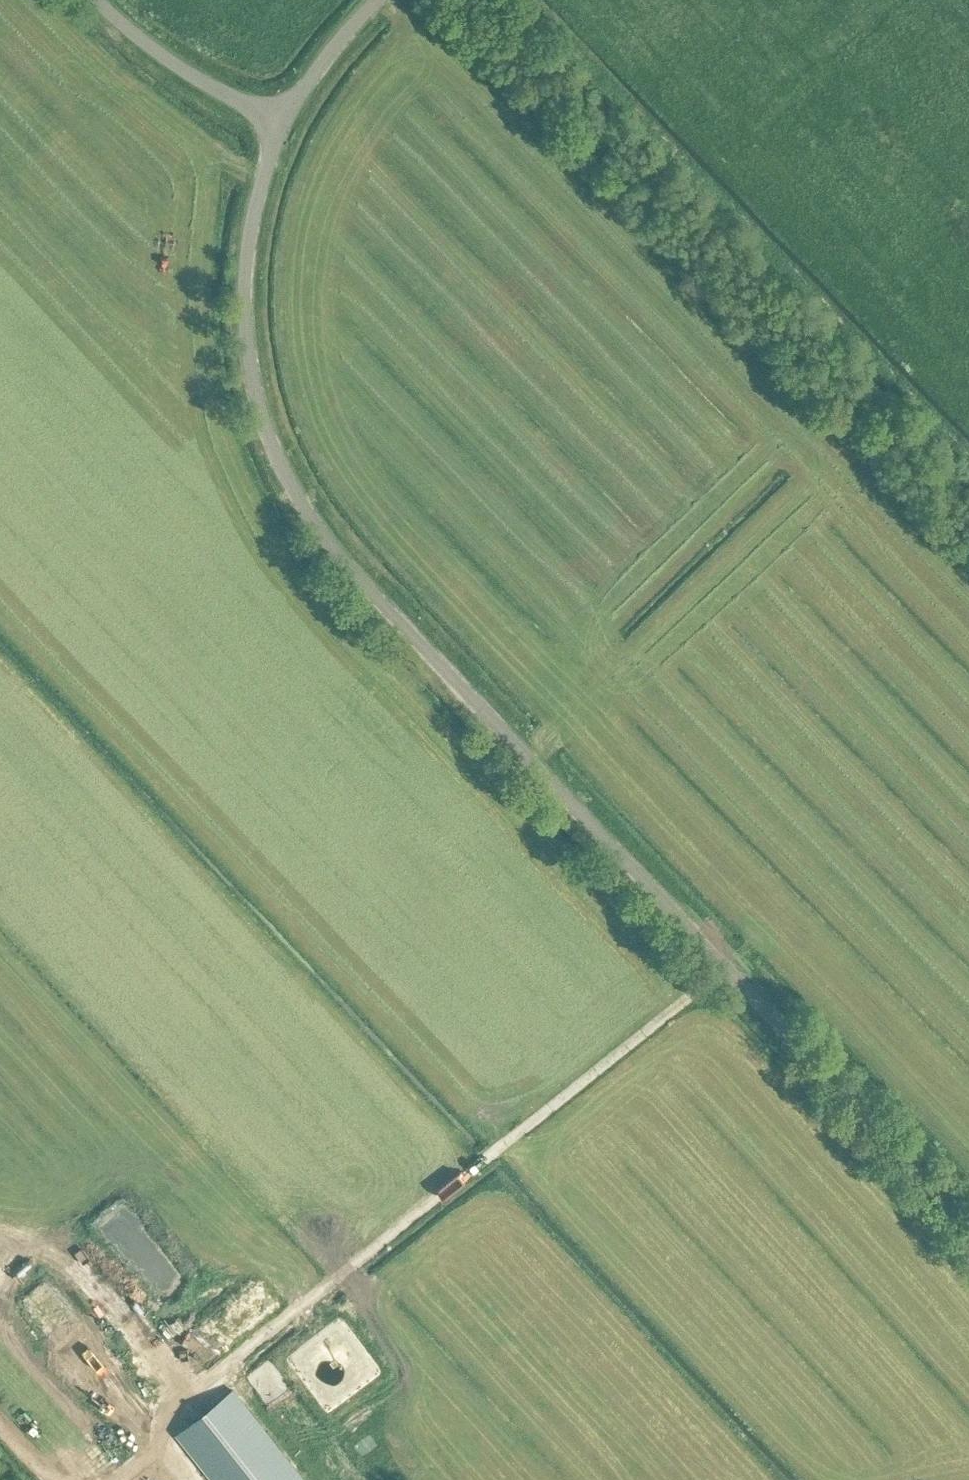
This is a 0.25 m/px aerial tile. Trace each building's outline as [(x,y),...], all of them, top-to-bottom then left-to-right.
[(143,1269),(165,1286),(179,1268),(157,1251),(143,1269)] [(222,1298),(176,1339),(199,1365),(271,1301),(251,1278),(225,1301),(222,1298)] [(230,1393),(180,1433),(217,1479),(299,1479),(230,1393)]
